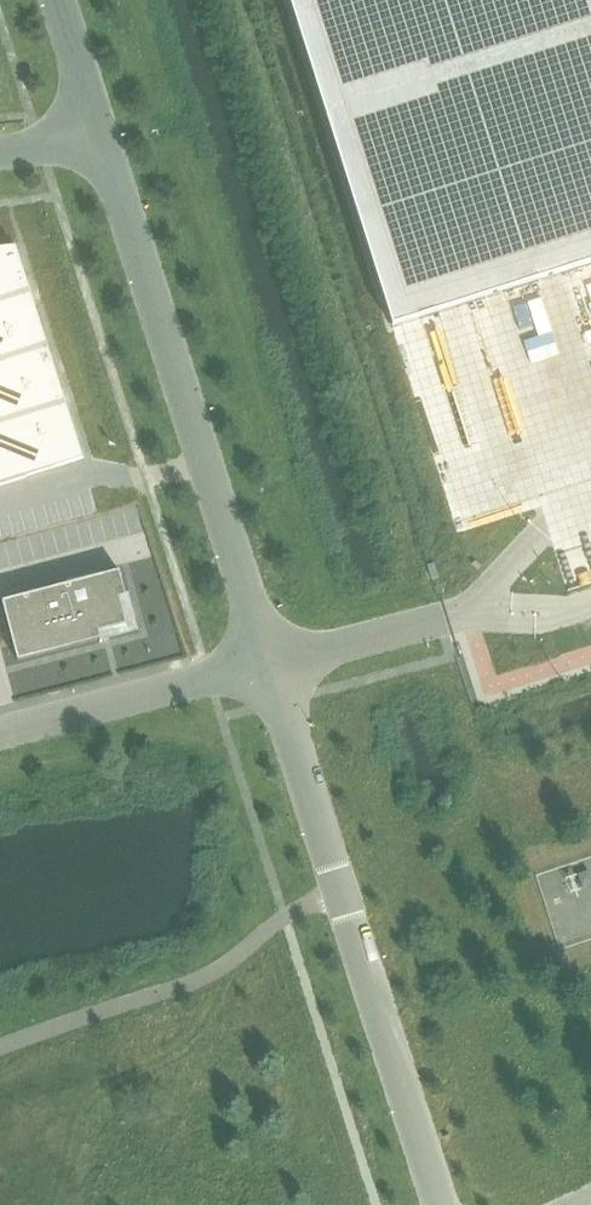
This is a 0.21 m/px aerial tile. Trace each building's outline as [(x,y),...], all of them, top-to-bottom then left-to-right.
[(392,327),(590,264),(590,0),(288,0),(392,327)] [(0,247),(0,485),(83,459),(15,245),(0,247)] [(1,601),(17,660),(101,638),(99,632),(126,625),(119,598),(125,597),(119,570),(1,601)] [(590,885),(590,879),(588,870),(577,873),(582,888),(590,885)]
